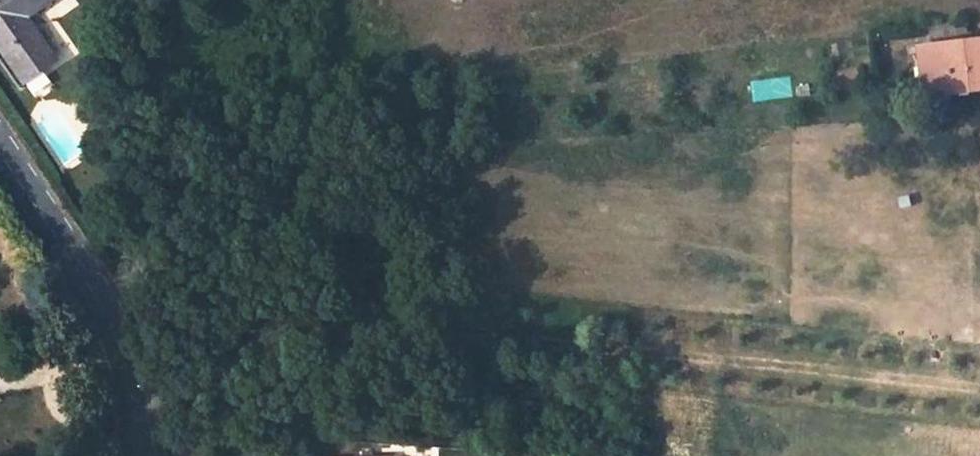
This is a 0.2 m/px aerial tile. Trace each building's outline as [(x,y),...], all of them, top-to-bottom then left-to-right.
[(25,80),(59,58),(28,15),(51,0),(0,0),(0,44),(25,80)] [(930,96),(979,90),(979,41),(969,42),(966,23),(923,29),(930,96)]
